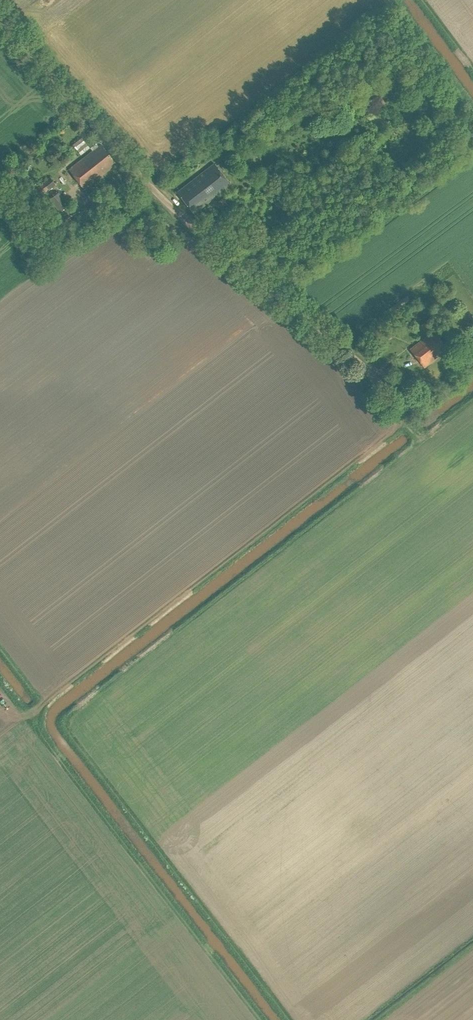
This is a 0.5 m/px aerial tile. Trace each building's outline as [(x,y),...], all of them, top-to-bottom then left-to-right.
[(85,140),(90,147),(96,143),(91,136),(85,140)] [(100,145),(67,169),(82,189),(115,165),(100,145)] [(213,164),(176,192),(192,214),(229,185),(213,164)] [(50,177),(35,189),(40,195),(48,190),(49,191),(56,185),(50,177)] [(69,204),(59,191),(48,200),(58,213),(69,204)] [(218,202),(221,207),(227,203),(223,198),(218,202)] [(410,349),(424,367),(448,349),(434,330),(410,349)]
